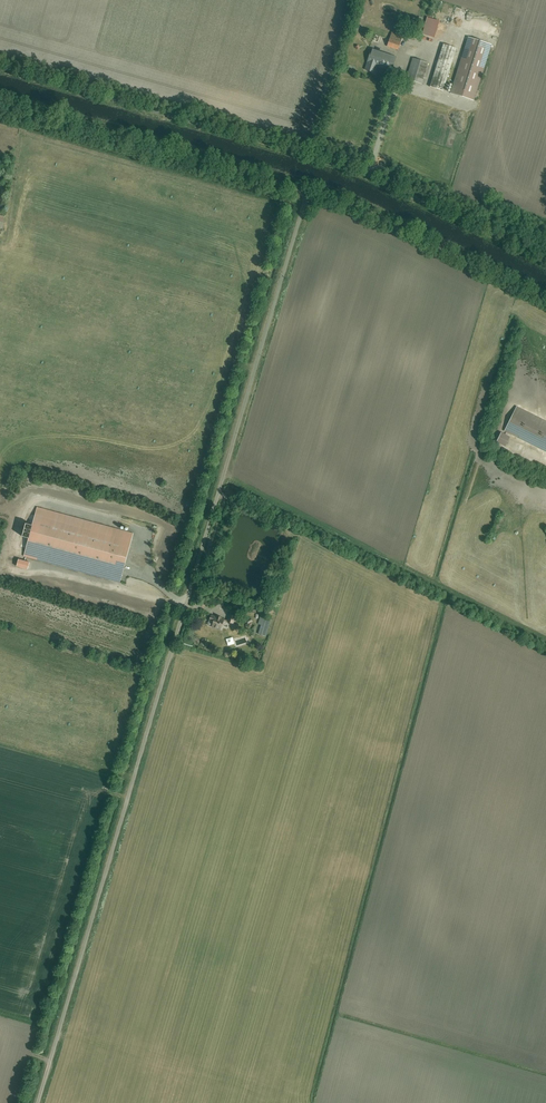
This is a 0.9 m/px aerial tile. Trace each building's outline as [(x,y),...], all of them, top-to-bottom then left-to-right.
[(438,26),(436,32),(446,34),(448,29),(438,26)] [(467,38),(450,94),(474,101),(491,45),(467,38)] [(389,40),(386,47),(397,51),(400,44),(389,40)] [(443,45),(429,88),(443,92),(457,49),(443,45)] [(396,58),(371,50),(364,70),(373,73),(376,66),(391,71),(396,58)] [(422,84),(428,64),(413,59),(407,80),(422,84)] [(516,407),(503,432),(545,453),(545,421),(516,407)] [(509,437),(500,433),(496,442),(505,446),(509,437)] [(133,534),(37,508),(23,557),(119,584),(133,534)] [(29,563),(17,560),(15,567),(26,570),(29,563)] [(211,615),(208,624),(222,629),(225,619),(211,615)] [(226,623),(233,625),(235,617),(229,615),(226,623)] [(257,635),(265,637),(271,618),(262,616),(257,635)] [(234,641),(236,647),(246,644),(245,638),(234,641)]
